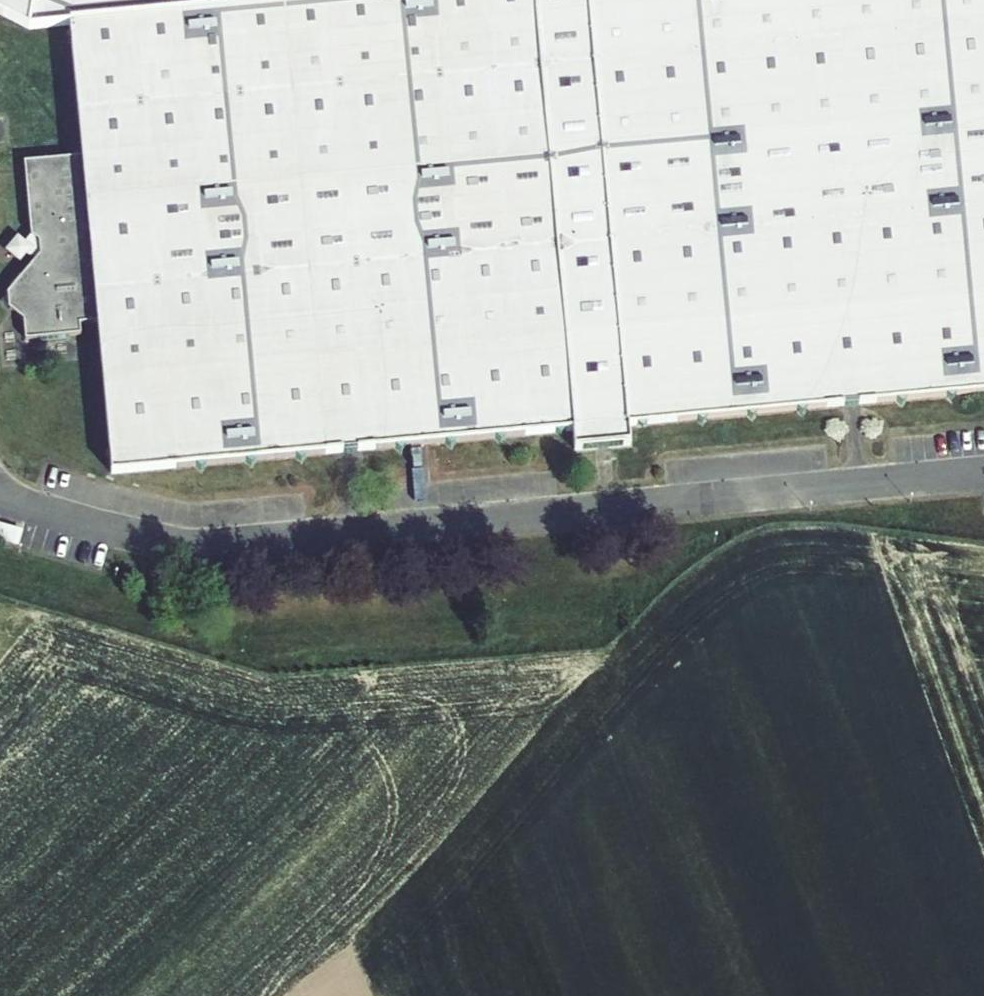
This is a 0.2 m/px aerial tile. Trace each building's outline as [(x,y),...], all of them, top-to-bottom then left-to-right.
[(59,20),(71,162),(16,166),(20,239),(28,243),(28,256),(23,262),(15,271),(6,271),(0,279),(0,309),(12,320),(13,336),(24,336),(30,342),(50,340),(55,333),(69,332),(68,319),(84,319),(97,472),(181,465),(187,472),(193,464),(231,461),(237,469),(243,460),(281,458),(287,464),(293,456),(380,448),(385,455),(392,447),(430,444),(437,450),(442,443),(479,440),(486,447),(492,439),(558,434),(560,453),(616,448),(615,429),(685,423),(690,428),(694,422),(735,419),(739,423),(743,418),(785,415),(788,419),(792,414),(884,406),(889,411),(894,405),(935,402),(939,406),(943,401),(983,398),(983,0),(57,0),(59,20)] [(57,0),(0,0),(0,15),(18,24),(59,20),(57,0)] [(20,239),(15,244),(7,239),(0,247),(0,257),(9,265),(16,257),(23,262),(28,256),(28,243),(20,239)]
